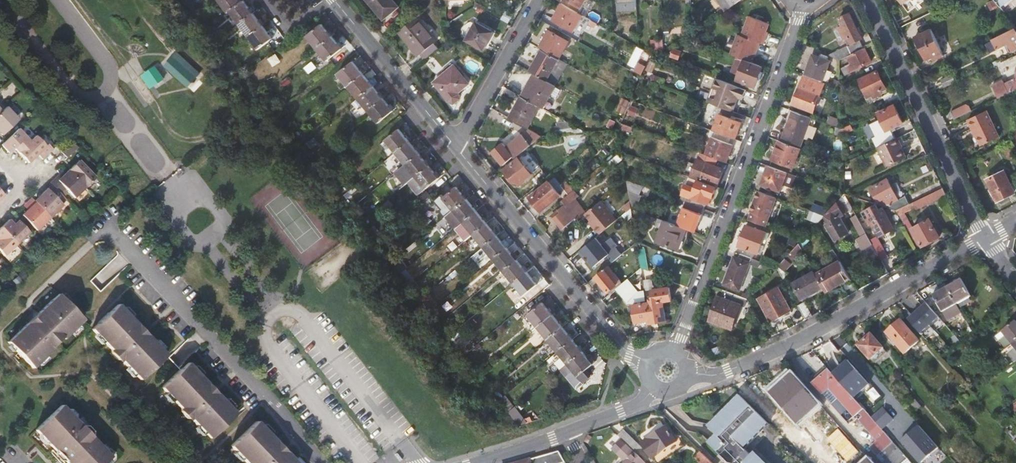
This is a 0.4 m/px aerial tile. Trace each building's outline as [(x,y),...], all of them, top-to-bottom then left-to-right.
[(228,14),(230,13),(242,4),(239,0),(220,0),(219,1),(228,14)] [(398,7),(392,0),(368,0),(384,19),(398,7)] [(617,9),(636,8),(636,0),(617,0),(617,9)] [(732,6),(740,0),(715,0),(723,12),(732,6)] [(1000,8),(997,0),(990,3),(993,11),(1000,8)] [(254,14),(244,2),(242,4),(230,13),(239,25),(254,14)] [(573,32),(582,15),(578,13),(562,3),(553,20),(573,32)] [(592,10),(583,5),(582,6),(578,13),(582,15),(588,18),(592,10)] [(602,15),(592,10),(588,18),(597,23),(602,15)] [(852,41),(830,52),(839,55),(842,56),(850,53),(864,46),(859,37),(863,35),(850,10),(840,14),(843,22),(838,24),(844,36),(849,33),(852,41)] [(263,27),(254,14),(239,25),(249,38),(263,27)] [(635,32),(637,32),(637,25),(634,25),(634,23),(633,23),(633,15),(624,15),(625,24),(611,24),(611,31),(613,32),(627,32),(628,36),(635,36),(635,32)] [(750,16),(742,36),(760,43),(763,44),(767,37),(765,36),(770,24),(750,16)] [(438,48),(434,43),(436,41),(416,17),(399,31),(418,56),(421,54),(425,59),(438,48)] [(494,31),(479,23),(469,41),(484,49),(494,31)] [(307,35),(317,48),(331,36),(321,24),(307,35)] [(680,25),(661,25),(661,35),(680,34),(680,25)] [(272,39),(263,27),(249,38),(259,50),(272,39)] [(927,59),(943,52),(932,28),(916,36),(927,59)] [(995,38),(999,47),(1015,39),(1015,28),(995,38)] [(549,30),(539,48),(542,50),(559,59),(569,41),(549,30)] [(760,43),(742,36),(738,34),(730,54),(737,57),(750,62),(755,50),(757,51),(760,43)] [(341,48),(331,36),(317,48),(327,59),(341,48)] [(990,52),(997,50),(993,40),(987,42),(990,52)] [(872,60),(865,45),(864,46),(850,53),(854,60),(848,63),(851,70),(872,60)] [(677,60),(680,52),(673,49),(670,57),(677,60)] [(546,82),(559,59),(542,50),(530,72),(535,75),(546,82)] [(176,51),(166,63),(190,85),(200,73),(176,51)] [(813,52),(805,73),(823,79),(831,59),(813,52)] [(755,87),(762,67),(750,62),(737,57),(732,72),(739,75),(737,80),(755,87)] [(159,61),(146,71),(155,83),(168,74),(159,61)] [(646,65),(639,61),(634,70),(641,75),(646,65)] [(339,73),(349,86),(363,74),(353,62),(339,73)] [(470,83),(455,66),(434,82),(450,102),(455,102),(460,99),(461,94),(459,92),(470,83)] [(887,85),(879,68),(859,77),(870,98),(882,93),(880,88),(887,85)] [(820,92),(825,80),(823,79),(805,73),(794,102),(814,110),(820,92)] [(957,80),(953,73),(939,79),(943,87),(957,80)] [(349,86),(359,98),(373,86),(363,74),(349,86)] [(543,109),(555,87),(546,82),(535,75),(522,97),(523,98),(541,108),(543,109)] [(1010,92),(1015,89),(1015,79),(1015,78),(1006,82),(1004,78),(993,83),(995,87),(999,97),(1010,92)] [(738,97),(741,89),(716,79),(707,103),(718,107),(732,112),(738,97)] [(359,98),(369,110),(383,99),(373,86),(359,98)] [(520,96),(508,118),(511,120),(523,98),(522,97),(520,96)] [(523,98),(511,120),(528,130),(541,108),(523,98)] [(393,111),(383,99),(369,110),(379,122),(393,111)] [(952,111),(956,117),(970,111),(967,104),(952,111)] [(905,122),(897,105),(880,112),(882,118),(871,123),(877,135),(873,136),(878,146),(878,145),(897,136),(893,127),(905,122)] [(6,106),(1,110),(0,112),(0,132),(3,135),(19,119),(6,106)] [(981,145),(1000,136),(988,109),(968,119),(972,129),(974,128),(977,134),(976,134),(981,145)] [(720,114),(713,131),(718,133),(732,138),(735,139),(742,122),(720,114)] [(791,116),(782,139),(801,147),(810,123),(791,116)] [(852,128),(849,123),(842,127),(842,133),(852,128)] [(30,140),(18,128),(2,144),(9,152),(14,147),(18,152),(30,140)] [(386,140),(396,152),(409,141),(399,129),(386,140)] [(730,144),(732,138),(718,133),(716,138),(712,137),(706,155),(718,160),(727,163),(734,145),(730,144)] [(45,145),(42,141),(36,135),(30,140),(18,152),(23,156),(28,162),(37,153),(42,158),(54,148),(48,142),(45,145)] [(507,149),(503,144),(493,153),(504,165),(514,157),(515,159),(531,146),(522,136),(507,149)] [(907,156),(898,136),(897,136),(878,145),(888,165),(907,156)] [(792,173),(801,147),(782,139),(780,138),(770,165),(788,171),(792,173)] [(66,157),(77,146),(72,141),(61,151),(66,157)] [(396,152),(406,164),(419,153),(409,141),(396,152)] [(543,168),(529,152),(506,170),(516,183),(518,182),(521,186),(543,168)] [(406,164),(416,176),(429,165),(419,153),(406,164)] [(702,154),(699,160),(717,167),(718,160),(706,155),(702,154)] [(79,160),(68,170),(85,187),(95,177),(79,160)] [(699,160),(698,160),(692,175),(718,185),(724,169),(717,167),(699,160)] [(780,191),(788,171),(770,165),(769,164),(762,184),(780,191)] [(416,176),(409,182),(414,187),(412,189),(418,196),(440,178),(429,165),(416,176)] [(74,197),(85,187),(68,170),(58,179),(56,177),(50,182),(60,193),(65,188),(74,197)] [(998,201),(1014,192),(1004,171),(988,179),(998,201)] [(685,192),(682,200),(686,202),(705,209),(706,209),(711,196),(713,197),(716,188),(686,177),(681,190),(685,192)] [(880,199),(883,205),(898,211),(911,204),(907,196),(898,200),(886,177),(867,186),(875,202),(880,199)] [(561,196),(550,183),(532,198),(542,211),(561,196)] [(63,205),(62,203),(66,199),(52,184),(47,188),(41,194),(39,196),(34,200),(50,217),(63,205)] [(559,188),(568,198),(572,194),(564,184),(559,188)] [(448,204),(453,210),(467,199),(457,187),(444,197),(442,195),(435,200),(442,209),(448,204)] [(925,205),(947,193),(944,187),(922,198),(925,205)] [(769,218),(776,197),(760,191),(752,211),(753,212),(750,219),(765,224),(768,217),(769,218)] [(568,198),(550,212),(554,216),(564,229),(577,218),(579,220),(587,214),(576,201),(579,198),(574,192),(572,194),(568,198)] [(845,215),(855,210),(847,194),(845,192),(845,193),(837,202),(839,206),(841,206),(845,215)] [(642,197),(631,193),(633,202),(634,209),(638,210),(642,197)] [(37,230),(50,217),(34,200),(31,197),(25,203),(29,207),(22,214),(37,230)] [(476,211),(467,199),(453,210),(447,215),(456,227),(476,211)] [(593,226),(601,235),(617,222),(601,202),(587,214),(595,224),(593,226)] [(628,213),(634,209),(633,202),(625,208),(628,213)] [(686,202),(677,226),(688,230),(695,233),(705,209),(686,202)] [(838,219),(845,215),(841,206),(839,206),(837,202),(825,215),(820,220),(832,243),(846,235),(838,219)] [(900,215),(906,212),(917,207),(914,202),(911,204),(898,211),(900,215)] [(881,210),(877,204),(864,211),(868,219),(871,218),(879,234),(894,226),(888,215),(885,208),(881,210)] [(686,237),(688,230),(677,226),(638,210),(634,209),(636,217),(653,224),(653,223),(663,227),(657,241),(678,250),(683,236),(686,237)] [(486,223),(476,211),(456,227),(455,228),(465,240),(473,234),(486,223)] [(914,228),(906,212),(900,215),(909,230),(914,228)] [(862,238),(868,234),(859,217),(853,220),(862,238)] [(941,237),(932,218),(914,228),(924,246),(941,237)] [(17,243),(29,231),(18,220),(14,224),(9,219),(0,227),(17,243)] [(489,227),(486,223),(473,234),(483,247),(497,236),(489,227)] [(759,253),(766,232),(747,225),(739,246),(759,253)] [(17,243),(0,227),(0,251),(4,255),(17,243)] [(864,249),(874,245),(871,240),(868,234),(862,238),(859,239),(864,249)] [(506,247),(497,236),(483,247),(493,258),(506,247)] [(879,236),(871,240),(874,245),(876,249),(882,260),(890,257),(879,236)] [(595,267),(610,255),(597,238),(580,253),(585,259),(587,257),(590,262),(595,267)] [(781,274),(804,250),(800,243),(777,267),(781,274)] [(646,246),(641,246),(643,257),(644,267),(649,266),(646,246)] [(517,260),(506,247),(493,258),(503,271),(517,260)] [(725,284),(740,290),(750,262),(758,265),(761,265),(762,265),(763,264),(764,263),(764,262),(742,254),(740,259),(735,257),(725,284)] [(527,272),(517,260),(503,271),(513,283),(527,272)] [(842,261),(817,275),(824,287),(826,292),(852,278),(842,261)] [(597,277),(609,292),(618,286),(617,284),(621,281),(609,267),(597,277)] [(625,284),(619,288),(624,295),(622,296),(629,304),(642,302),(646,302),(649,301),(644,268),(625,284)] [(824,287),(817,275),(815,270),(793,282),(802,299),(824,287)] [(536,283),(527,272),(513,283),(523,294),(536,283)] [(943,278),(929,286),(933,293),(947,285),(943,278)] [(609,292),(611,295),(617,290),(619,288),(625,284),(622,280),(621,281),(617,284),(618,286),(609,292)] [(421,291),(415,282),(411,286),(417,294),(421,291)] [(962,282),(949,289),(957,304),(970,297),(962,282)] [(653,303),(649,304),(651,320),(652,324),(652,325),(655,324),(660,324),(668,323),(666,302),(674,301),(673,288),(656,291),(656,297),(653,298),(653,303)] [(772,320),(791,310),(779,288),(761,298),(772,320)] [(943,311),(957,304),(949,289),(935,296),(943,311)] [(737,331),(748,299),(726,291),(723,299),(720,297),(711,321),(737,331)] [(32,367),(34,365),(53,347),(52,346),(62,336),(63,338),(83,318),(58,292),(7,341),(32,367)] [(167,353),(165,351),(118,302),(92,328),(112,348),(112,354),(117,358),(122,358),(141,378),(167,353)] [(527,315),(537,327),(552,314),(543,303),(527,315)] [(647,321),(651,320),(649,304),(646,304),(643,305),(637,306),(640,322),(647,321)] [(807,305),(800,309),(806,320),(813,315),(807,305)] [(909,322),(921,335),(940,319),(928,305),(909,322)] [(537,327),(547,339),(562,326),(552,314),(537,327)] [(905,354),(918,342),(900,322),(887,334),(905,354)] [(1006,349),(1015,341),(1015,323),(997,337),(1006,349)] [(547,339),(557,352),(573,339),(562,326),(547,339)] [(875,362),(887,351),(873,335),(860,345),(875,362)] [(583,351),(573,339),(557,352),(551,357),(561,369),(567,364),(583,351)] [(1013,363),(1015,361),(1015,341),(1006,349),(1004,351),(1013,363)] [(587,357),(583,351),(567,364),(561,369),(567,377),(578,389),(584,384),(590,379),(584,372),(594,364),(587,357)] [(587,357),(594,364),(597,362),(590,354),(587,357)] [(237,412),(190,363),(188,361),(163,385),(162,386),(182,406),(182,412),(188,418),(193,418),(211,436),(237,412)] [(853,365),(838,378),(854,396),(869,383),(853,365)] [(861,404),(854,396),(838,378),(829,368),(813,382),(848,421),(858,412),(862,416),(858,420),(876,441),(869,446),(884,462),(913,462),(861,404)] [(780,399),(780,397),(780,395),(779,393),(777,391),(774,390),(772,390),(770,391),(768,393),(767,395),(766,397),(766,399),(767,400),(768,402),(770,403),(771,404),(774,404),(776,403),(778,402),(779,401),(780,399)] [(728,462),(766,462),(756,453),(752,457),(745,450),(764,431),(734,402),(709,428),(717,436),(709,444),(728,462)] [(68,462),(103,462),(111,455),(92,435),(92,430),(87,424),(81,424),(62,404),(36,429),(43,437),(55,450),(54,451),(54,452),(54,453),(55,454),(56,455),(58,455),(60,455),(68,462)] [(276,438),(260,421),(258,420),(232,444),(250,462),(300,462),(276,438)] [(926,455),(928,457),(940,447),(920,424),(902,439),(920,460),(926,455)] [(676,441),(666,426),(641,443),(651,458),(676,441)] [(643,449),(624,430),(618,436),(636,453),(637,455),(643,449)] [(836,462),(856,462),(858,458),(853,456),(854,454),(840,448),(843,442),(821,432),(817,440),(821,442),(817,449),(836,458),(834,462),(836,462)] [(558,452),(519,462),(565,462),(558,452)] [(701,462),(712,462),(710,461),(701,452),(695,457),(701,462)] [(637,455),(636,453),(626,462),(646,462),(637,455)]
